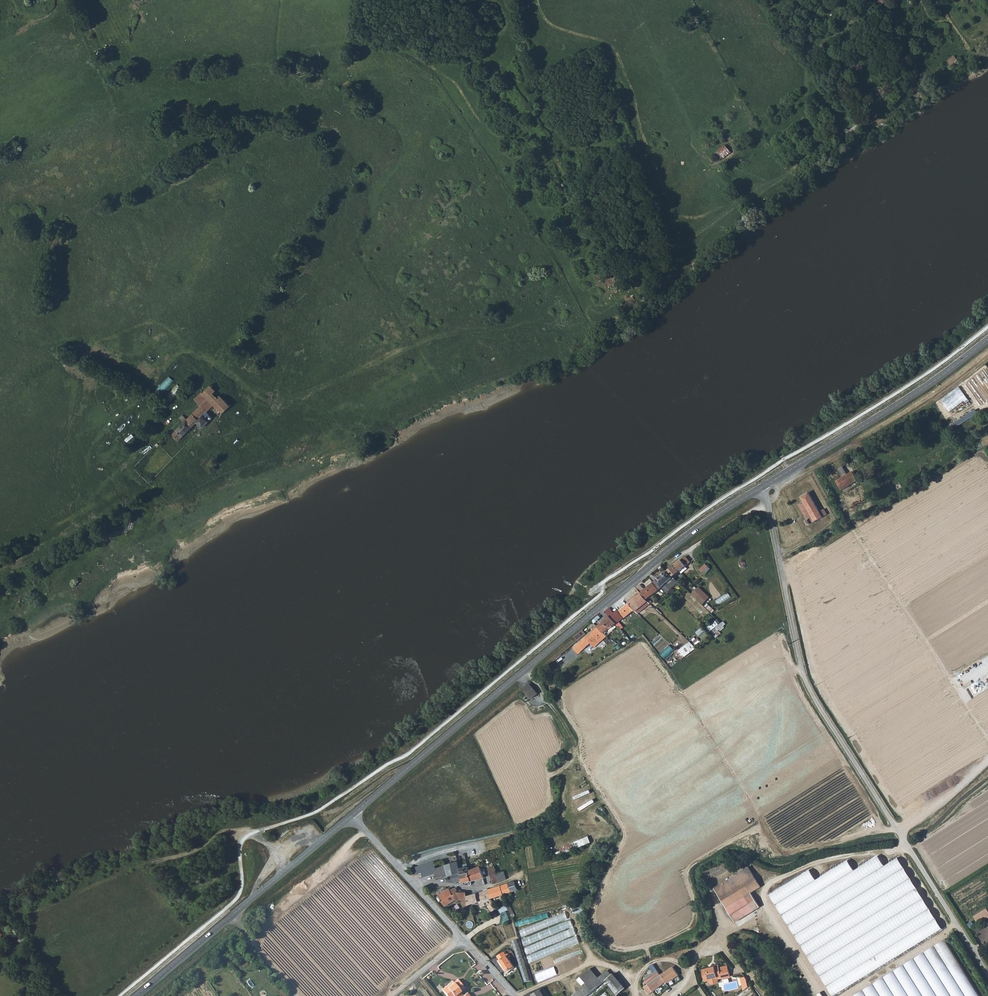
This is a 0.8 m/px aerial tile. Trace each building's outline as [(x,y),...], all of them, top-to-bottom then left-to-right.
[(955,56),(948,61),(951,66),(959,62),(955,56)] [(917,93),(923,89),(920,84),(916,86),(914,87),(917,93)] [(890,94),(885,88),(879,92),(884,98),(890,94)] [(857,130),(862,128),(860,125),(848,132),(851,136),(858,132),(857,130)] [(856,134),(850,138),(854,142),(859,138),(856,134)] [(731,153),(725,145),(718,151),(723,158),(724,158),(731,153)] [(723,158),(718,151),(715,154),(719,161),(723,158)] [(547,274),(545,267),(528,274),(530,280),(547,274)] [(634,297),(628,300),(631,305),(637,302),(634,297)] [(164,393),(175,381),(170,376),(159,389),(164,393)] [(172,401),(184,389),(179,384),(167,396),(172,401)] [(194,399),(199,405),(207,412),(214,404),(222,396),(210,384),(194,399)] [(231,405),(222,396),(214,404),(219,408),(216,411),(218,413),(221,410),(223,412),(231,405)] [(201,427),(212,418),(207,412),(199,405),(187,417),(194,425),(197,423),(201,427)] [(191,428),(194,425),(187,417),(183,420),(191,428)] [(179,441),(191,428),(183,420),(182,421),(171,433),(179,441)] [(196,433),(199,430),(194,425),(191,428),(196,433)] [(847,473),(842,476),(847,484),(841,488),(847,497),(863,487),(858,478),(852,481),(847,473)] [(804,502),(799,505),(808,520),(806,521),(809,526),(828,514),(825,509),(821,511),(809,492),(801,497),(804,502)] [(686,557),(668,572),(672,577),(672,576),(673,577),(680,572),(682,574),(688,569),(686,567),(691,562),(686,557)] [(711,569),(706,565),(700,571),(705,575),(711,569)] [(672,577),(668,572),(653,583),(660,589),(663,587),(673,579),(674,578),(673,577),(672,576),(672,577)] [(663,587),(668,592),(679,583),(674,578),(673,579),(663,587)] [(646,600),(651,604),(648,599),(660,589),(653,583),(641,593),(646,600)] [(710,598),(699,587),(693,594),(704,604),(710,598)] [(643,608),(644,609),(651,604),(646,600),(641,593),(629,603),(635,611),(636,613),(639,611),(638,609),(641,607),(642,608),(643,608)] [(719,604),(732,597),(729,593),(717,600),(719,604)] [(614,620),(617,623),(635,611),(629,603),(619,611),(618,610),(615,613),(611,616),(614,620)] [(611,616),(615,613),(610,608),(605,612),(610,617),(611,616)] [(611,616),(610,617),(599,627),(605,634),(610,629),(611,630),(615,627),(614,626),(617,623),(614,620),(611,616)] [(728,625),(724,621),(722,622),(720,619),(708,627),(717,638),(723,633),(721,631),(728,625)] [(591,643),(595,648),(607,637),(605,634),(599,627),(586,638),(580,644),(584,649),(591,643)] [(703,629),(698,632),(704,640),(709,637),(703,629)] [(587,634),(583,630),(574,637),(578,642),(587,634)] [(691,641),(677,653),(683,660),(697,648),(691,641)] [(584,649),(580,644),(574,649),(579,654),(584,649)] [(662,655),(666,659),(675,650),(672,646),(662,655)] [(530,684),(524,689),(532,699),(538,694),(530,684)] [(590,837),(561,847),(563,854),(592,843),(590,837)] [(769,893),(833,995),(835,995),(943,930),(898,857),(884,866),(878,855),(854,870),(848,860),(815,880),(809,869),(769,893)] [(730,866),(727,860),(701,872),(704,879),(730,866)] [(458,861),(428,871),(422,873),(423,878),(436,874),(437,879),(453,875),(455,883),(463,882),(460,869),(458,861)] [(470,871),(469,866),(460,869),(463,882),(464,885),(472,882),(472,881),(470,871)] [(472,882),(485,878),(481,867),(470,871),(472,881),(472,882)] [(725,879),(725,881),(713,888),(723,904),(733,913),(740,917),(757,906),(748,892),(760,885),(748,867),(728,879),(727,878),(725,879)] [(493,883),(500,882),(498,873),(496,868),(489,870),(493,883)] [(505,871),(498,873),(500,882),(508,880),(505,871)] [(515,882),(501,886),(503,894),(512,892),(519,890),(515,882)] [(489,890),(492,899),(504,895),(503,894),(501,886),(489,890)] [(463,900),(459,893),(456,888),(452,891),(450,889),(439,895),(440,897),(442,901),(446,906),(457,900),(458,902),(463,900)] [(481,893),(473,895),(468,897),(471,905),(488,900),(491,899),(492,899),(489,890),(481,893)] [(471,905),(468,897),(467,893),(459,893),(463,900),(467,907),(471,905)] [(498,909),(494,903),(491,905),(489,907),(493,912),(498,909)] [(723,904),(733,921),(740,917),(733,913),(723,904)] [(979,918),(984,925),(987,923),(987,913),(979,918)] [(525,945),(575,927),(572,920),(523,938),(525,945)] [(576,929),(525,946),(528,953),(578,935),(576,929)] [(532,962),(581,943),(578,936),(529,955),(532,962)] [(517,940),(511,941),(524,982),(530,981),(517,940)] [(943,940),(852,995),(980,995),(943,940)] [(506,951),(498,957),(508,971),(515,966),(506,954),(507,953),(506,951)] [(246,958),(234,967),(239,973),(251,964),(246,958)] [(723,976),(730,971),(729,968),(725,969),(724,965),(720,966),(719,965),(702,969),(705,982),(709,981),(710,983),(713,983),(718,979),(718,978),(723,976)] [(556,966),(536,974),(539,982),(559,974),(556,966)] [(666,983),(667,984),(679,976),(674,968),(661,976),(663,979),(666,983)] [(581,977),(587,984),(577,992),(580,995),(589,995),(603,984),(591,969),(581,977)] [(646,987),(645,987),(650,994),(654,991),(666,983),(663,979),(661,976),(659,972),(644,982),(646,987)] [(458,994),(460,992),(464,988),(457,980),(453,983),(443,991),(447,995),(460,995),(458,994)] [(443,991),(453,983),(452,982),(442,989),(443,991)]
